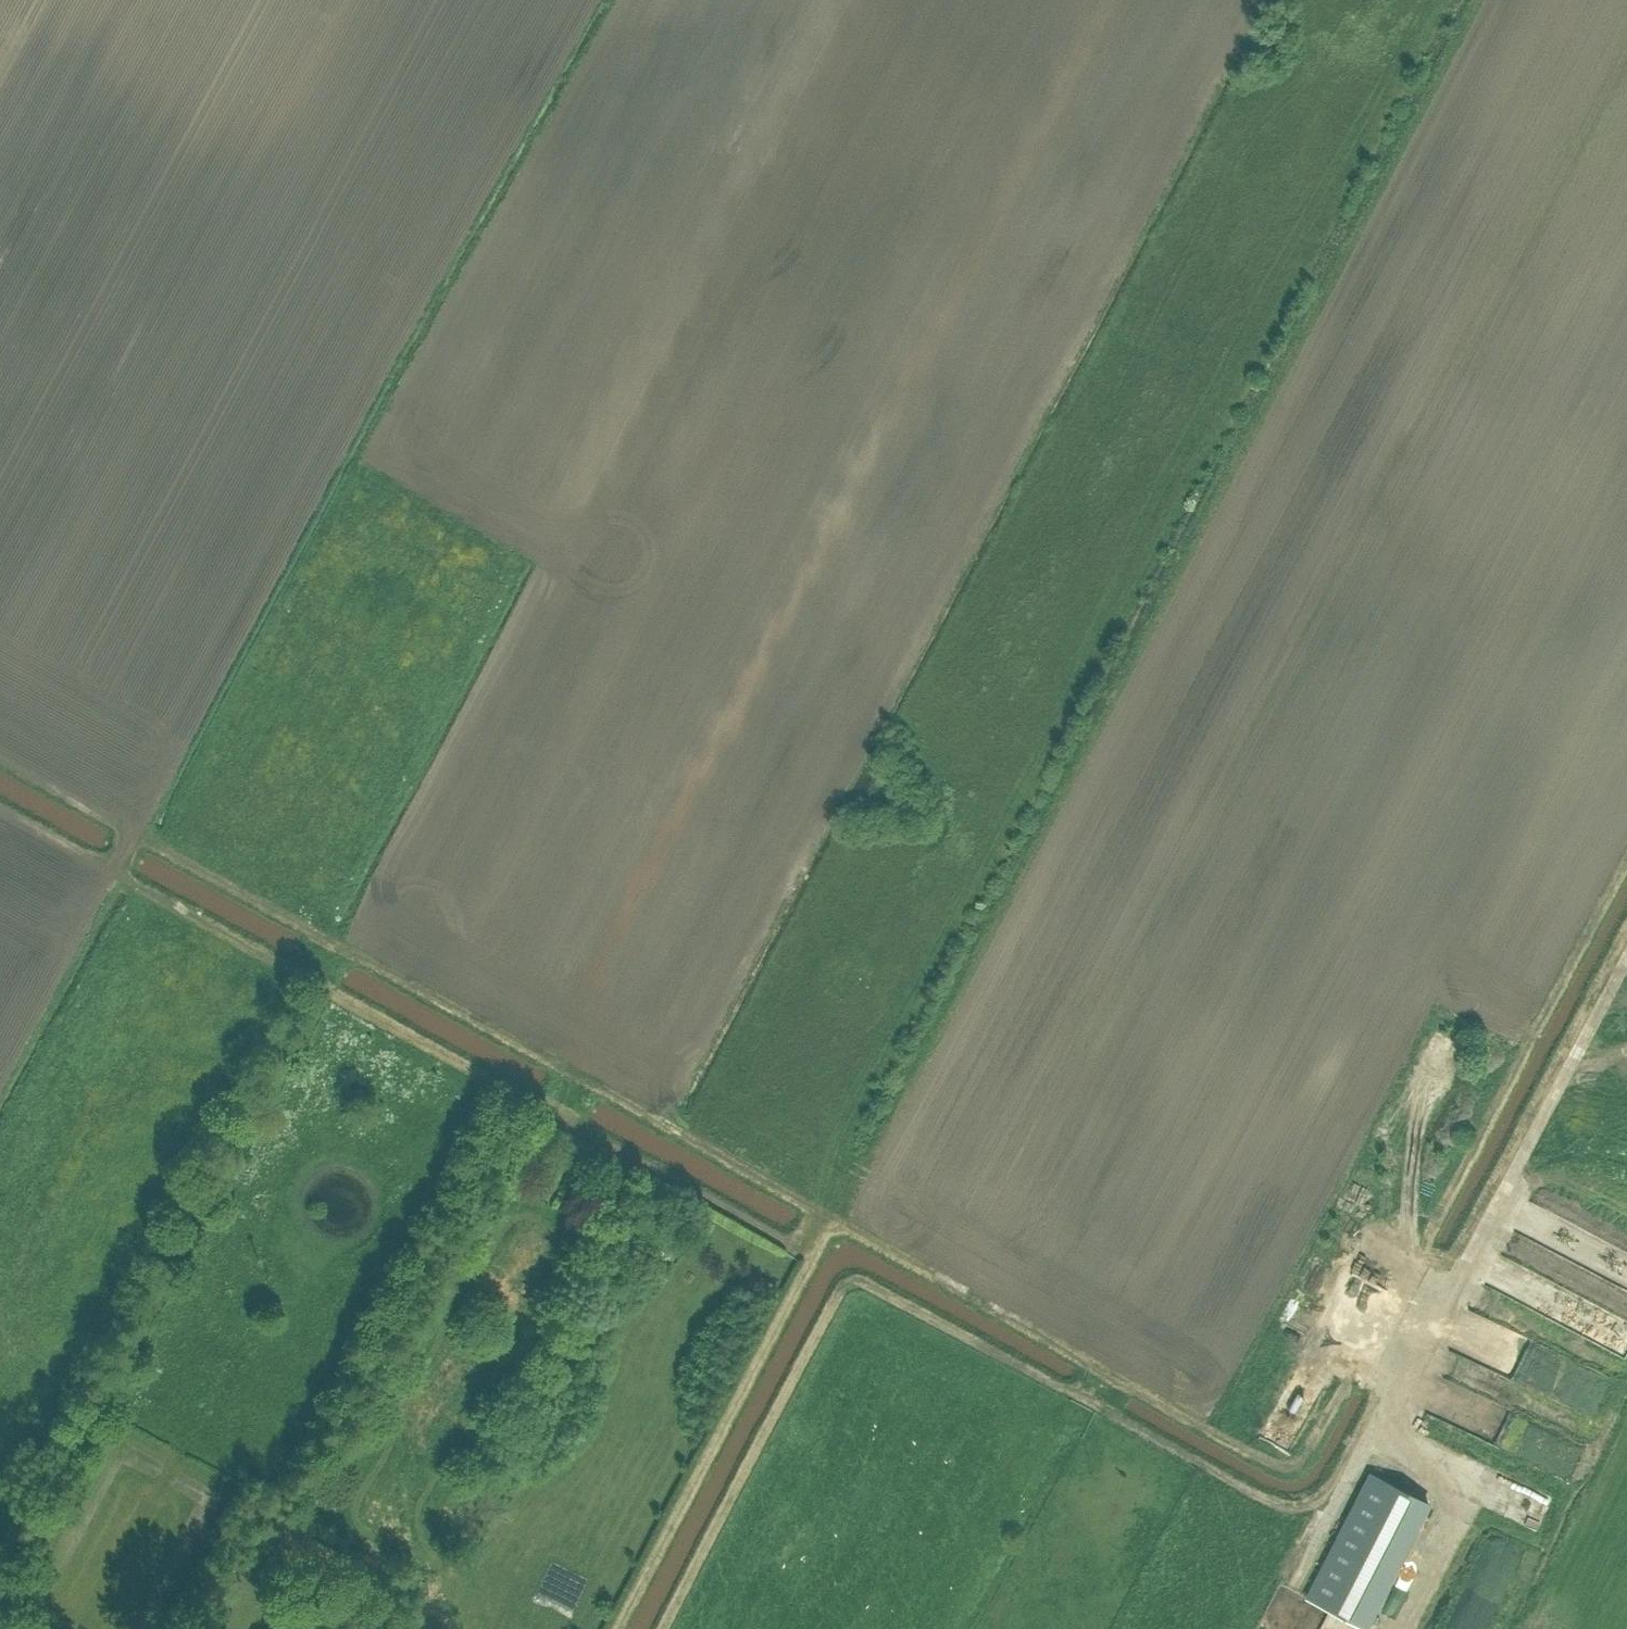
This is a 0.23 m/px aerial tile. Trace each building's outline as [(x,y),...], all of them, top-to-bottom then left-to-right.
[(1373,1477),(1310,1601),(1364,1628),(1428,1505),(1373,1477)]
